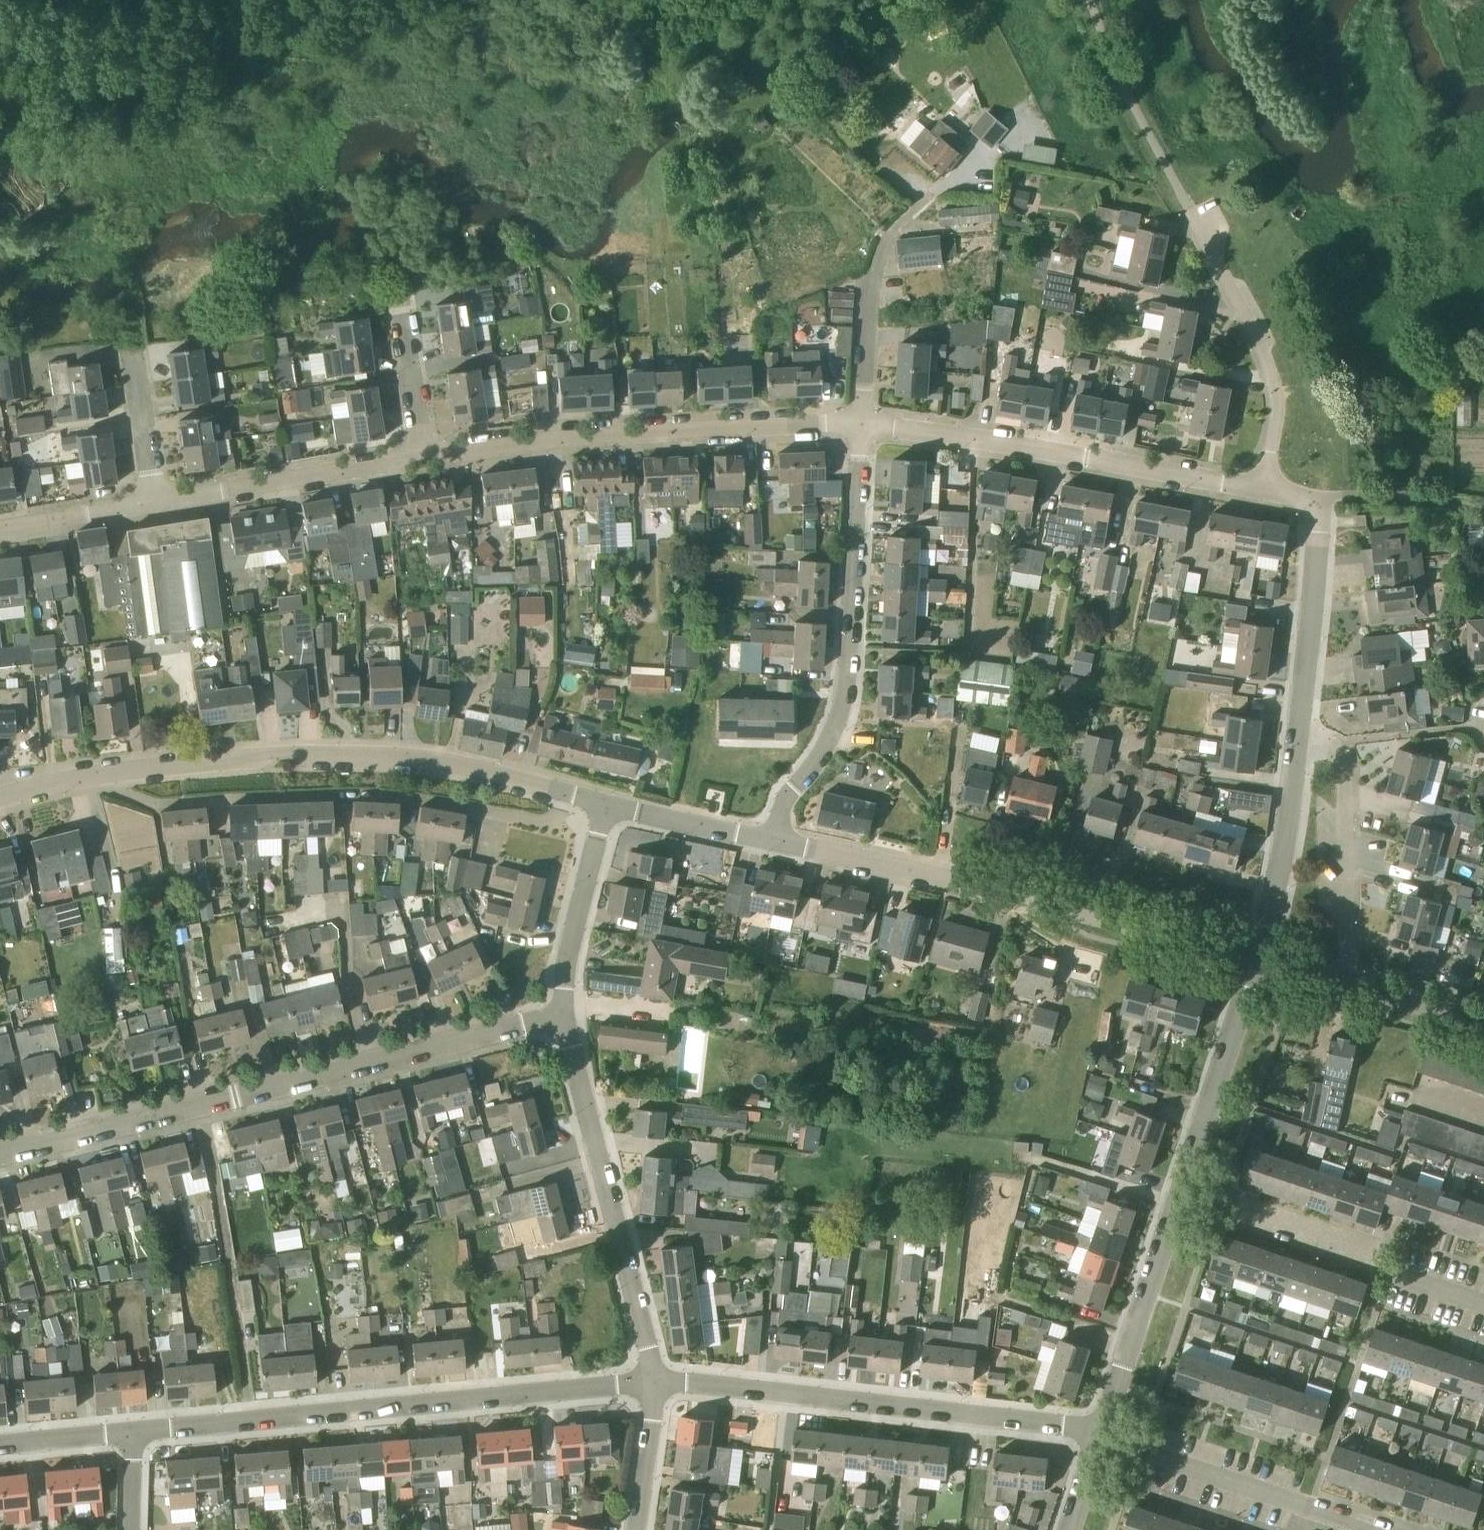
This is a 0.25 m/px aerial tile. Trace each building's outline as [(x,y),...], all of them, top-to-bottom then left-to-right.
[(972,131),(992,147),(1008,129),(988,112),(972,131)] [(924,158),(923,158),(944,176),(962,155),(960,153),(969,143),(942,120),(931,132),(917,119),(901,138),(910,146),(924,158)] [(1054,163),(1057,148),(1024,142),(1022,157),(1054,163)] [(1012,189),(1009,205),(1026,209),(1030,193),(1012,189)] [(999,205),(961,209),(941,211),(942,226),(1001,220),(999,205)] [(1119,224),(1121,211),(1099,207),(1096,219),(1119,224)] [(1123,225),(1120,235),(1137,239),(1133,254),(1164,261),(1169,235),(1123,225)] [(956,238),(941,240),(941,236),(898,241),(901,269),(944,264),(943,258),(957,256),(956,238)] [(1074,276),(1078,257),(1053,251),(1048,271),(1074,276)] [(1164,261),(1133,254),(1130,269),(1114,266),(1111,276),(1158,287),(1164,261)] [(440,331),(471,326),(469,311),(494,307),(490,284),(463,288),(465,300),(436,305),(440,331)] [(1077,294),(1070,293),(1046,288),(1042,308),(1073,314),(1077,294)] [(829,293),(828,306),(853,307),(853,294),(829,293)] [(534,300),(519,302),(521,316),(536,314),(534,300)] [(1152,302),(1150,313),(1166,316),(1163,331),(1194,337),(1199,311),(1152,302)] [(1016,309),(996,305),(995,305),(994,320),(991,320),(989,321),(988,339),(989,339),(1007,342),(1010,343),(1010,342),(1016,309)] [(833,309),(832,321),(852,323),(852,310),(833,309)] [(365,318),(318,325),(320,336),(336,333),(338,349),(369,344),(365,318)] [(988,339),(989,321),(989,320),(973,322),(953,324),(951,344),(962,345),(987,347),(988,339)] [(473,338),(471,326),(440,331),(444,358),(492,350),(491,345),(490,338),(474,341),(473,338)] [(850,357),(852,327),(837,326),(836,356),(850,357)] [(1194,337),(1163,331),(1160,346),(1144,343),(1142,354),(1189,363),(1194,337)] [(276,359),(289,357),(285,337),(273,339),(276,359)] [(1085,337),(1083,350),(1101,352),(1103,339),(1085,337)] [(902,342),(900,369),(929,371),(930,355),(946,357),(947,346),(902,342)] [(322,351),(326,378),(374,371),(369,344),(338,349),(322,351)] [(173,380),(204,375),(202,359),(218,357),(216,346),(169,353),(173,380)] [(809,367),(793,368),(794,396),(821,395),(819,350),(808,350),(809,367)] [(529,364),(542,362),(541,352),(539,352),(521,354),(500,357),(503,371),(529,368),(529,364)] [(794,396),(793,368),(777,368),(776,352),(765,352),(767,397),(794,396)] [(1018,356),(1007,354),(997,413),(1023,418),(1028,387),(1031,370),(1016,367),(1018,356)] [(293,385),(289,357),(276,359),(280,387),(293,385)] [(1074,357),(1072,372),(1089,375),(1091,360),(1074,357)] [(584,377),(586,409),(612,407),(609,359),(598,360),(599,376),(584,377)] [(20,360),(0,363),(0,385),(2,400),(26,396),(20,360)] [(54,397),(71,395),(102,390),(97,363),(68,368),(66,360),(49,363),(54,397)] [(586,409),(584,377),(569,378),(568,362),(557,362),(560,410),(586,409)] [(1146,384),(1149,364),(1138,362),(1135,382),(1146,384)] [(480,380),(492,378),(496,377),(494,366),(447,374),(451,400),(482,395),(480,380)] [(723,369),(724,400),(751,398),(749,367),(723,369)] [(698,402),(724,400),(723,369),(696,370),(698,402)] [(928,387),(929,371),(900,369),(898,396),(943,399),(944,388),(928,387)] [(653,373),(655,404),(682,403),(680,371),(653,373)] [(628,406),(655,404),(653,373),(626,375),(628,406)] [(984,378),(984,375),(973,374),(970,401),(983,403),(985,378),(984,378)] [(1028,387),(1023,418),(1049,423),(1057,376),(1046,374),(1044,390),(1028,387)] [(177,406),(225,399),(223,388),(207,391),(204,375),(173,380),(177,406)] [(1196,408),(1227,414),(1232,389),(1185,379),(1183,390),(1199,393),(1196,408)] [(1072,427),(1098,431),(1104,400),(1088,398),(1091,382),(1081,380),(1072,427)] [(533,412),(535,412),(548,411),(547,384),(531,387),(533,412)] [(1166,389),(1146,385),(1144,398),(1164,402),(1166,389)] [(346,402),(349,417),(380,412),(376,386),(328,393),(330,404),(346,402)] [(1124,436),(1132,389),(1122,387),(1119,403),(1104,400),(1098,431),(1124,436)] [(102,390),(71,395),(73,410),(57,413),(59,424),(106,416),(102,390)] [(295,391),(281,393),(284,413),(298,411),(295,391)] [(953,392),(952,407),(965,408),(966,393),(953,392)] [(482,395),(451,400),(455,425),(503,418),(500,406),(484,409),(482,395)] [(1222,440),(1227,414),(1196,408),(1191,434),(1222,440)] [(335,434),(337,445),(384,437),(380,412),(349,417),(351,432),(335,434)] [(230,438),(228,424),(227,413),(179,421),(183,446),(214,442),(214,440),(230,438)] [(259,416),(261,432),(279,429),(277,413),(259,416)] [(1138,424),(1155,427),(1157,417),(1140,413),(1138,424)] [(18,434),(44,431),(42,416),(16,419),(18,434)] [(290,455),(299,453),(296,441),(314,437),(310,423),(283,430),(290,455)] [(108,432),(61,439),(63,450),(79,447),(81,462),(112,458),(108,432)] [(214,442),(183,446),(187,472),(235,465),(233,454),(217,457),(214,442)] [(800,453),(802,505),(815,505),(814,481),(824,480),(823,452),(800,453)] [(790,506),(802,505),(800,453),(777,454),(779,482),(789,482),(790,506)] [(743,488),(742,455),(714,456),(715,489),(730,488),(729,507),(742,507),(743,488)] [(685,503),(698,502),(696,457),(669,458),(671,490),(685,489),(685,503)] [(67,480),(69,491),(116,483),(112,458),(81,462),(84,477),(67,480)] [(671,490),(669,458),(643,460),(645,508),(658,508),(657,491),(671,490)] [(925,472),(940,475),(942,464),(926,461),(894,459),(893,486),(924,488),(925,472)] [(632,472),(619,473),(619,461),(595,462),(598,510),(598,525),(599,544),(600,554),(616,553),(614,504),(608,504),(608,499),(628,498),(628,492),(633,491),(632,472)] [(598,510),(595,462),(572,463),(573,494),(586,494),(587,511),(598,510)] [(51,467),(38,469),(39,476),(52,474),(51,467)] [(15,499),(10,468),(0,469),(0,502),(15,499)] [(534,468),(507,471),(511,502),(514,525),(530,523),(529,517),(540,516),(534,468)] [(42,495),(39,476),(38,469),(21,472),(25,498),(42,495)] [(957,490),(969,490),(970,470),(958,470),(957,490)] [(496,504),(511,502),(507,471),(481,475),(487,522),(498,521),(496,504)] [(1004,521),(1007,507),(1012,476),(986,472),(977,519),(988,520),(988,519),(1004,521)] [(1038,481),(1012,476),(1007,507),(1022,510),(1019,526),(1030,528),(1038,481)] [(440,563),(451,561),(444,523),(471,519),(470,487),(452,489),(451,478),(427,482),(440,563)] [(430,565),(440,563),(427,482),(404,486),(405,491),(388,494),(389,520),(422,515),(430,565)] [(1077,548),(1078,548),(1079,544),(1089,490),(1063,485),(1058,515),(1050,513),(1045,542),(1055,544),(1056,541),(1078,545),(1077,548)] [(941,488),(924,488),(893,486),(891,512),(939,515),(939,510),(940,504),(941,488)] [(368,521),(385,519),(380,490),(351,495),(356,522),(344,524),(351,562),(375,558),(368,521)] [(1079,544),(1092,546),(1104,549),(1115,495),(1089,490),(1079,544)] [(301,504),(306,532),(307,535),(326,532),(328,544),(327,544),(334,582),(353,581),(351,562),(344,524),(336,526),(331,498),(301,504)] [(1160,535),(1165,506),(1138,501),(1133,530),(1130,545),(1142,547),(1144,532),(1160,535)] [(1186,540),(1192,512),(1165,506),(1160,535),(1174,537),(1171,553),(1183,555),(1186,540)] [(276,507),(257,510),(263,550),(277,548),(289,563),(306,560),(302,532),(289,534),(285,510),(276,511),(276,507)] [(249,553),(263,550),(257,510),(238,513),(238,517),(230,518),(233,543),(220,545),(224,572),(242,570),(249,553)] [(957,511),(939,510),(939,515),(938,528),(944,528),(956,529),(957,511)] [(1232,548),(1238,517),(1213,513),(1204,560),(1215,562),(1218,546),(1232,548)] [(703,514),(690,515),(691,533),(704,533),(703,514)] [(746,544),(762,542),(760,514),(744,516),(746,544)] [(1263,522),(1238,517),(1232,548),(1258,553),(1263,522)] [(109,559),(116,605),(122,604),(126,637),(221,624),(210,538),(207,518),(119,532),(123,555),(122,557),(109,559)] [(1290,527),(1264,522),(1263,522),(1258,553),(1284,558),(1290,527)] [(589,544),(599,544),(598,525),(588,525),(589,544)] [(918,527),(918,538),(938,539),(944,539),(944,528),(938,528),(918,527)] [(123,555),(119,532),(105,534),(104,528),(76,532),(80,564),(98,561),(105,607),(116,605),(109,559),(122,557),(123,555)] [(960,543),(959,552),(959,564),(967,564),(968,552),(968,543),(969,529),(956,529),(944,528),(944,539),(944,542),(960,543)] [(1363,550),(1365,563),(1422,557),(1420,543),(1411,545),(1409,529),(1371,534),(1373,549),(1363,550)] [(986,534),(984,549),(998,551),(1000,536),(986,534)] [(936,565),(937,550),(938,539),(918,538),(890,536),(888,562),(920,564),(936,565)] [(649,562),(648,539),(635,540),(637,562),(649,562)] [(483,540),(473,551),(484,561),(491,554),(495,550),(483,540)] [(555,579),(554,560),(552,540),(536,541),(537,565),(515,567),(516,583),(555,579)] [(1030,574),(1034,550),(1019,547),(1014,571),(1030,574)] [(748,564),(775,565),(776,551),(749,550),(748,564)] [(1034,550),(1030,574),(1042,576),(1047,552),(1034,550)] [(65,581),(60,551),(30,557),(37,601),(53,599),(53,600),(68,598),(65,581)] [(1115,564),(1116,564),(1118,557),(1102,554),(1095,587),(1110,590),(1115,564)] [(1425,585),(1422,557),(1365,563),(1366,576),(1380,575),(1382,589),(1377,589),(1377,590),(1368,591),(1425,585)] [(26,605),(20,558),(0,561),(0,608),(26,605)] [(591,585),(591,580),(590,560),(577,561),(578,586),(591,585)] [(754,580),(774,582),(826,585),(828,562),(799,560),(798,571),(755,568),(754,580)] [(919,578),(920,564),(888,562),(887,588),(918,590),(930,591),(947,592),(948,580),(919,578)] [(1183,590),(1189,565),(1175,562),(1169,586),(1183,590)] [(1130,567),(1116,564),(1115,564),(1110,590),(1111,590),(1103,627),(1116,630),(1123,592),(1125,593),(1130,567)] [(1238,583),(1241,566),(1230,564),(1227,581),(1238,583)] [(477,572),(476,581),(497,581),(497,572),(477,572)] [(1201,574),(1188,572),(1185,591),(1198,593),(1201,574)] [(602,579),(601,595),(609,596),(613,596),(614,580),(602,579)] [(705,579),(705,598),(725,599),(725,579),(705,579)] [(369,580),(356,582),(359,601),(372,599),(369,580)] [(1278,600),(1280,583),(1270,581),(1267,598),(1278,600)] [(825,608),(826,585),(774,582),(773,594),(797,595),(796,606),(825,608)] [(1428,617),(1425,585),(1368,591),(1371,623),(1381,622),(1381,618),(1418,614),(1419,618),(1428,617)] [(917,616),(918,590),(887,588),(885,614),(917,616)] [(930,602),(946,603),(947,592),(930,591),(930,602)] [(947,592),(946,603),(966,604),(967,593),(947,592)] [(251,593),(231,596),(233,611),(254,608),(251,593)] [(544,625),(544,597),(519,597),(519,625),(544,625)] [(279,613),(303,609),(301,598),(277,601),(279,613)] [(1172,619),(1172,602),(1151,602),(1151,618),(1172,619)] [(1246,619),(1248,607),(1227,604),(1225,616),(1246,619)] [(312,636),(309,610),(293,611),(296,638),(312,636)] [(426,636),(423,611),(407,612),(410,638),(426,636)] [(85,641),(81,614),(66,616),(70,644),(85,641)] [(917,616),(885,614),(884,640),(932,643),(932,632),(916,632),(917,616)] [(468,615),(452,615),(451,644),(467,644),(468,615)] [(1468,621),(1470,669),(1483,668),(1483,620),(1468,621)] [(1239,648),(1270,652),(1274,627),(1226,621),(1225,631),(1241,634),(1239,648)] [(332,647),(331,622),(315,623),(315,647),(332,647)] [(795,632),(771,631),(751,630),(750,642),(762,643),(770,643),(823,646),(824,624),(795,622),(795,632)] [(698,666),(699,648),(700,637),(673,635),(671,665),(698,666)] [(1401,650),(1399,635),(1361,639),(1363,655),(1353,656),(1355,669),(1412,662),(1410,649),(1401,650)] [(256,636),(245,638),(247,654),(247,655),(258,653),(256,636)] [(762,643),(750,642),(740,641),(739,660),(732,659),(731,672),(760,673),(762,643)] [(823,646),(770,643),(770,656),(793,657),(793,667),(821,669),(823,646)] [(32,651),(31,645),(21,646),(0,648),(0,667),(33,663),(32,651)] [(127,646),(103,649),(106,673),(130,670),(127,646)] [(399,646),(385,647),(385,658),(368,658),(370,707),(401,706),(399,646)] [(1267,679),(1270,652),(1239,648),(1237,664),(1215,661),(1213,672),(1267,679)] [(55,649),(47,649),(32,651),(33,663),(34,674),(57,671),(55,649)] [(306,707),(306,704),(304,683),(317,682),(314,653),(297,654),(289,672),(274,674),(278,710),(306,707)] [(423,656),(410,654),(406,678),(419,679),(423,656)] [(359,705),(358,673),(346,673),(346,655),(331,655),(332,705),(359,705)] [(133,675),(153,672),(151,657),(132,659),(133,675)] [(957,699),(1011,706),(1016,666),(962,659),(957,699)] [(1415,690),(1412,662),(1355,669),(1356,682),(1371,680),(1372,694),(1367,695),(1358,696),(1358,697),(1415,690)] [(232,688),(224,689),(228,719),(255,716),(248,664),(229,667),(232,688)] [(929,678),(930,667),(882,664),(881,691),(912,692),(913,677),(929,678)] [(629,685),(664,686),(665,666),(630,665),(629,685)] [(228,719),(224,689),(216,690),(213,668),(194,671),(200,723),(228,719)] [(490,725),(502,728),(507,704),(509,704),(513,686),(512,686),(513,675),(497,672),(495,685),(489,714),(466,709),(458,748),(484,754),(490,725)] [(1235,679),(1215,676),(1189,672),(1187,688),(1233,695),(1235,679)] [(437,674),(435,689),(417,687),(414,716),(445,720),(449,691),(448,691),(450,675),(437,674)] [(80,730),(76,696),(62,698),(60,679),(47,680),(53,733),(80,730)] [(15,735),(14,723),(26,723),(25,688),(8,689),(8,683),(0,683),(0,736),(15,735)] [(106,704),(94,706),(98,737),(126,733),(119,684),(104,686),(106,704)] [(484,754),(501,757),(507,728),(523,732),(532,690),(513,686),(509,704),(507,704),(502,728),(490,725),(484,754)] [(598,688),(597,699),(614,701),(615,689),(598,688)] [(1418,715),(1415,690),(1358,697),(1359,710),(1369,709),(1371,724),(1384,723),(1385,733),(1427,728),(1426,714),(1418,715)] [(911,708),(912,692),(881,691),(879,717),(927,720),(928,709),(911,708)] [(763,738),(791,738),(792,701),(754,700),(717,699),(716,736),(744,737),(744,732),(754,732),(763,732),(763,738)] [(1452,707),(1450,721),(1463,723),(1465,709),(1452,707)] [(1226,742),(1257,746),(1261,720),(1214,713),(1212,724),(1228,726),(1226,742)] [(574,718),(570,733),(551,729),(554,717),(546,715),(537,754),(590,766),(596,740),(597,740),(600,724),(574,718)] [(1015,729),(1013,753),(1029,755),(1031,731),(1015,729)] [(1114,740),(1086,734),(1078,768),(1105,775),(1114,740)] [(639,750),(597,740),(596,740),(590,766),(633,776),(634,773),(641,775),(647,771),(650,761),(645,754),(638,753),(639,750)] [(1254,773),(1257,746),(1226,742),(1224,758),(1208,755),(1206,766),(1254,773)] [(1426,779),(1432,758),(1399,749),(1393,770),(1426,779)] [(972,752),(962,799),(987,805),(995,774),(980,771),(984,755),(972,752)] [(1051,819),(1058,788),(1041,784),(1047,758),(1035,756),(1029,781),(1014,778),(1007,809),(1051,819)] [(851,759),(847,781),(862,783),(866,761),(851,759)] [(1199,775),(1201,763),(1180,759),(1178,771),(1199,775)] [(1157,771),(1144,767),(1138,786),(1152,790),(1154,783),(1159,784),(1160,782),(1176,786),(1178,781),(1177,781),(1178,776),(1157,770),(1157,771)] [(1420,801),(1426,779),(1393,770),(1387,792),(1420,801)] [(1483,795),(1483,778),(1483,782),(1474,780),(1471,791),(1483,795)] [(1128,785),(1120,783),(1117,782),(1112,803),(1094,798),(1085,828),(1114,836),(1122,806),(1128,785)] [(1229,806),(1254,809),(1257,793),(1232,789),(1229,806)] [(1198,811),(1202,795),(1192,792),(1187,808),(1198,811)] [(870,835),(877,804),(825,793),(818,823),(870,835)] [(1212,798),(1212,797),(1202,795),(1198,811),(1208,814),(1212,798)] [(1168,819),(1153,814),(1157,798),(1147,796),(1134,842),(1160,849),(1168,819)] [(353,801),(352,830),(362,830),(361,854),(373,855),(376,802),(353,801)] [(305,803),(306,835),(332,834),(331,802),(305,803)] [(399,803),(376,802),(373,855),(386,855),(387,832),(397,832),(399,803)] [(281,836),(306,835),(305,803),(280,804),(281,836)] [(256,837),(281,836),(280,804),(255,805),(256,837)] [(257,857),(256,837),(255,805),(229,806),(231,838),(243,838),(244,858),(246,858),(247,872),(258,872),(257,857)] [(1457,823),(1464,825),(1475,828),(1478,816),(1437,805),(1433,817),(1457,823)] [(209,836),(206,807),(183,810),(188,862),(199,861),(201,861),(198,837),(209,836)] [(420,807),(415,835),(426,837),(421,860),(434,862),(443,811),(420,807)] [(188,862),(183,810),(160,812),(163,841),(174,840),(176,864),(188,862)] [(450,841),(460,843),(465,815),(443,811),(434,862),(446,864),(450,841)] [(1454,835),(1457,823),(1433,817),(1430,829),(1412,823),(1406,845),(1439,854),(1445,833),(1454,835)] [(1184,856),(1193,826),(1168,819),(1160,849),(1184,856)] [(1209,863),(1218,833),(1193,826),(1184,856),(1209,863)] [(59,834),(57,834),(70,885),(90,880),(77,829),(68,832),(67,830),(58,832),(59,834)] [(1236,871),(1244,840),(1243,840),(1218,833),(1209,863),(1236,871)] [(70,885),(57,834),(31,841),(43,891),(70,885)] [(1433,876),(1439,854),(1406,845),(1400,867),(1433,876)] [(29,877),(24,857),(14,860),(10,846),(0,849),(0,902),(14,899),(13,897),(22,895),(19,880),(29,877)] [(671,872),(674,859),(631,851),(628,866),(631,866),(630,874),(651,878),(649,889),(645,888),(644,889),(668,893),(676,895),(680,874),(671,872)] [(94,895),(111,891),(102,855),(90,858),(95,880),(91,881),(94,895)] [(295,895),(309,894),(307,855),(297,856),(297,870),(294,871),(295,895)] [(307,855),(309,894),(323,893),(322,873),(322,869),(319,869),(318,855),(307,855)] [(458,891),(465,859),(451,856),(445,888),(458,891)] [(258,872),(268,872),(268,857),(257,857),(258,872)] [(188,862),(176,864),(179,888),(191,887),(188,862)] [(418,864),(403,862),(400,894),(415,895),(418,864)] [(513,899),(538,905),(544,877),(497,866),(492,884),(515,889),(513,899)] [(748,869),(734,866),(733,866),(728,892),(724,912),(738,915),(742,895),(745,883),(748,869)] [(745,883),(742,895),(738,915),(750,918),(752,909),(773,913),(782,871),(768,868),(767,870),(760,869),(755,890),(745,888),(746,883),(745,883)] [(140,871),(124,874),(127,890),(143,887),(140,871)] [(782,871),(773,913),(794,918),(792,927),(804,929),(811,898),(811,897),(810,902),(799,900),(804,879),(797,877),(797,874),(782,871)] [(324,877),(324,890),(348,889),(347,876),(324,877)] [(1458,895),(1462,883),(1437,876),(1434,888),(1458,895)] [(811,898),(804,929),(817,932),(819,923),(840,928),(849,885),(834,882),(833,885),(826,883),(822,905),(811,902),(812,898),(811,898)] [(668,893),(644,889),(615,884),(610,912),(640,917),(641,917),(663,921),(668,893)] [(503,903),(507,888),(494,885),(490,899),(503,903)] [(878,912),(877,912),(876,916),(866,914),(870,893),(863,891),(864,888),(849,885),(840,928),(852,930),(850,939),(871,944),(878,912)] [(1455,907),(1458,895),(1434,888),(1431,900),(1409,894),(1403,916),(1436,925),(1442,903),(1455,907)] [(462,889),(460,897),(458,892),(445,898),(455,917),(471,909),(466,901),(469,891),(462,889)] [(160,892),(139,895),(140,910),(162,907),(160,892)] [(531,932),(538,905),(513,899),(511,908),(488,903),(484,921),(486,921),(484,931),(494,933),(497,924),(531,932)] [(53,907),(53,906),(36,910),(44,941),(61,937),(58,929),(82,923),(76,901),(53,907)] [(198,904),(201,921),(214,919),(211,902),(198,904)] [(351,936),(371,935),(378,934),(376,914),(362,915),(361,905),(349,905),(351,936)] [(669,905),(668,921),(683,922),(684,906),(669,905)] [(885,915),(879,934),(876,947),(890,951),(889,953),(920,962),(932,919),(901,910),(899,919),(885,915)] [(1430,946),(1436,925),(1403,916),(1397,937),(1415,942),(1412,954),(1437,960),(1440,948),(1430,946)] [(435,924),(441,937),(449,933),(443,920),(435,924)] [(933,954),(980,967),(989,935),(942,922),(933,954)] [(432,941),(441,937),(435,924),(426,928),(432,941)] [(329,925),(310,930),(313,943),(330,939),(337,937),(336,932),(329,925)] [(704,950),(704,948),(707,933),(663,925),(660,941),(704,950)] [(106,959),(122,959),(120,928),(104,929),(106,959)] [(186,928),(173,929),(175,944),(188,942),(186,928)] [(313,952),(312,947),(307,928),(294,931),(300,956),(313,952)] [(289,958),(300,956),(294,931),(283,934),(289,958)] [(379,942),(382,957),(386,973),(394,1004),(418,998),(407,952),(392,955),(388,939),(379,942)] [(704,950),(660,941),(653,940),(645,979),(593,972),(591,987),(642,994),(672,999),(678,969),(726,977),(731,953),(704,948),(704,950)] [(1467,954),(1481,958),(1483,945),(1483,943),(1471,940),(1467,954)] [(382,957),(379,942),(369,944),(373,960),(382,957)] [(485,971),(476,953),(471,942),(448,953),(462,982),(485,971)] [(806,967),(828,972),(832,956),(809,951),(806,967)] [(439,992),(462,982),(448,953),(426,963),(439,992)] [(1037,986),(1051,990),(1059,961),(1045,957),(1044,961),(1026,956),(1015,993),(1034,998),(1037,986)] [(243,961),(248,986),(260,983),(255,958),(243,961)] [(229,961),(233,981),(245,978),(241,959),(229,961)] [(207,973),(197,975),(199,986),(209,984),(207,973)] [(370,1010),(394,1004),(386,973),(362,979),(370,1010)] [(121,976),(105,977),(106,989),(122,988),(121,976)] [(309,992),(310,992),(307,980),(282,987),(292,1029),(317,1023),(309,992)] [(1147,1018),(1156,987),(1130,980),(1122,1011),(1147,1018)] [(209,984),(213,999),(222,997),(218,981),(209,984)] [(292,1029),(282,987),(281,987),(280,983),(271,985),(275,1000),(261,1004),(268,1035),(292,1029)] [(209,984),(199,986),(203,1002),(213,999),(209,984)] [(343,1016),(338,997),(335,986),(310,992),(309,992),(317,1023),(343,1016)] [(1172,1025),(1180,994),(1156,987),(1147,1018),(1143,1033),(1139,1049),(1149,1052),(1158,1021),(1172,1025)] [(983,1021),(990,994),(976,990),(969,1018),(983,1021)] [(1172,1025),(1197,1032),(1206,1001),(1180,994),(1172,1025)] [(203,1002),(201,1002),(205,1018),(217,1015),(214,1002),(213,999),(203,1002)] [(181,1057),(169,1007),(164,1008),(163,1003),(142,1008),(143,1014),(156,1063),(181,1057)] [(1060,1013),(1040,1008),(1038,1007),(1029,1039),(1051,1045),(1060,1013)] [(249,1040),(245,1020),(242,1009),(217,1015),(225,1046),(249,1040)] [(132,1069),(156,1063),(143,1014),(120,1020),(132,1069)] [(217,1015),(205,1018),(193,1021),(201,1052),(225,1046),(217,1015)] [(665,1054),(669,1029),(604,1021),(601,1047),(665,1054)] [(60,1087),(56,1068),(53,1056),(66,1053),(59,1022),(43,1026),(45,1031),(29,1035),(28,1029),(14,1033),(29,1095),(60,1087)] [(1139,1049),(1143,1033),(1131,1030),(1125,1051),(1137,1055),(1139,1049)] [(6,1080),(2,1063),(14,1060),(8,1033),(0,1035),(0,1101),(5,1099),(6,1101),(7,1101),(6,1100),(10,1099),(6,1080)] [(79,1034),(63,1037),(66,1053),(82,1049),(79,1034)] [(1330,1085),(1311,1081),(1302,1120),(1338,1132),(1351,1073),(1358,1042),(1332,1036),(1325,1068),(1334,1070),(1330,1085)] [(1427,1049),(1427,1050),(1420,1072),(1431,1076),(1439,1053),(1427,1049)] [(1431,1076),(1442,1080),(1450,1057),(1439,1053),(1431,1076)] [(1453,1083),(1461,1061),(1450,1057),(1442,1080),(1453,1083)] [(1453,1083),(1465,1087),(1472,1064),(1461,1061),(1453,1083)] [(1476,1091),(1483,1068),(1472,1064),(1465,1087),(1476,1091)] [(1483,1093),(1483,1068),(1476,1091),(1483,1093)] [(480,1088),(469,1090),(465,1072),(438,1079),(445,1108),(460,1105),(464,1121),(476,1118),(472,1102),(483,1100),(480,1088)] [(1177,1092),(1182,1076),(1172,1073),(1166,1089),(1177,1092)] [(430,1112),(445,1108),(438,1079),(413,1085),(417,1105),(424,1132),(434,1129),(430,1112)] [(486,1096),(499,1094),(497,1081),(484,1083),(486,1096)] [(1089,1081),(1085,1097),(1102,1101),(1106,1085),(1089,1081)] [(399,1089),(377,1094),(390,1145),(402,1142),(396,1119),(406,1116),(399,1089)] [(761,1094),(741,1092),(739,1104),(759,1107),(761,1094)] [(355,1100),(360,1119),(362,1127),(372,1125),(384,1171),(386,1181),(393,1179),(392,1176),(396,1175),(394,1169),(395,1168),(390,1145),(377,1094),(355,1100)] [(514,1130),(539,1124),(532,1097),(484,1109),(489,1127),(512,1121),(514,1130)] [(344,1132),(342,1124),(337,1104),(315,1110),(327,1160),(328,1160),(340,1157),(334,1134),(344,1132)] [(746,1129),(747,1120),(748,1110),(684,1104),(683,1113),(667,1112),(667,1111),(638,1108),(635,1135),(665,1138),(666,1122),(682,1124),(682,1122),(746,1129)] [(1167,1121),(1121,1106),(1118,1116),(1133,1121),(1128,1136),(1158,1147),(1167,1121)] [(1384,1117),(1401,1121),(1404,1112),(1386,1108),(1384,1117)] [(333,1180),(328,1160),(327,1160),(315,1110),(293,1115),(306,1165),(316,1163),(320,1183),(333,1180)] [(748,1110),(747,1120),(760,1121),(761,1112),(748,1110)] [(1400,1133),(1411,1137),(1419,1114),(1408,1110),(1400,1133)] [(1419,1114),(1411,1137),(1423,1140),(1430,1118),(1419,1114)] [(1282,1131),(1285,1122),(1268,1116),(1265,1125),(1282,1131)] [(1423,1140),(1434,1144),(1441,1121),(1430,1118),(1423,1140)] [(289,1165),(283,1138),(278,1119),(252,1125),(259,1156),(275,1152),(279,1168),(289,1165)] [(1434,1144),(1445,1148),(1453,1125),(1441,1121),(1434,1144)] [(1302,1127),(1285,1122),(1282,1131),(1299,1137),(1302,1127)] [(818,1149),(821,1125),(802,1123),(799,1146),(818,1149)] [(494,1146),(499,1163),(546,1151),(539,1124),(514,1130),(517,1140),(494,1146)] [(226,1132),(231,1151),(237,1178),(248,1176),(244,1160),(259,1156),(252,1125),(226,1132)] [(1445,1148),(1456,1152),(1464,1129),(1453,1125),(1445,1148)] [(1456,1152),(1467,1155),(1475,1132),(1464,1129),(1456,1152)] [(442,1149),(455,1146),(452,1131),(439,1134),(442,1149)] [(1327,1146),(1331,1137),(1313,1131),(1310,1141),(1327,1146)] [(1379,1132),(1375,1144),(1393,1150),(1397,1138),(1379,1132)] [(1478,1159),(1483,1142),(1483,1135),(1475,1132),(1467,1155),(1478,1159)] [(1158,1147),(1128,1136),(1123,1152),(1107,1146),(1104,1157),(1149,1172),(1158,1147)] [(1348,1142),(1331,1137),(1327,1146),(1344,1152),(1348,1142)] [(695,1139),(693,1153),(716,1157),(718,1143),(695,1139)] [(1029,1153),(1029,1152),(1030,1142),(1016,1141),(1015,1152),(1029,1153)] [(192,1180),(207,1176),(199,1147),(186,1150),(184,1142),(161,1147),(174,1199),(186,1196),(180,1173),(190,1170),(192,1180)] [(1033,1143),(1031,1153),(1042,1156),(1044,1145),(1033,1143)] [(1409,1153),(1426,1158),(1429,1149),(1412,1143),(1409,1153)] [(1373,1161),(1376,1152),(1359,1146),(1356,1156),(1373,1161)] [(179,1219),(174,1199),(161,1147),(139,1153),(146,1181),(157,1178),(167,1222),(179,1219)] [(1247,1159),(1239,1156),(1233,1176),(1240,1179),(1239,1182),(1262,1190),(1274,1155),(1250,1148),(1247,1159)] [(1429,1149),(1426,1158),(1443,1164),(1446,1154),(1429,1149)] [(774,1174),(777,1155),(754,1152),(752,1172),(774,1174)] [(1393,1157),(1376,1152),(1373,1161),(1390,1167),(1393,1157)] [(673,1188),(698,1190),(708,1191),(708,1193),(755,1199),(755,1197),(756,1183),(729,1180),(694,1177),(694,1176),(675,1174),(677,1157),(646,1155),(644,1179),(658,1180),(658,1183),(674,1184),(673,1188)] [(1274,1155),(1262,1190),(1285,1198),(1297,1163),(1274,1155)] [(430,1185),(444,1182),(438,1156),(423,1159),(430,1185)] [(129,1185),(127,1176),(122,1157),(99,1163),(115,1229),(128,1226),(119,1187),(129,1185)] [(1454,1168),(1471,1173),(1475,1164),(1458,1158),(1454,1168)] [(1342,1175),(1345,1165),(1323,1159),(1320,1169),(1342,1175)] [(104,1232),(115,1229),(99,1163),(78,1168),(85,1195),(95,1193),(104,1232)] [(1319,1170),(1297,1163),(1285,1198),(1308,1205),(1319,1170)] [(1471,1173),(1483,1177),(1483,1167),(1475,1164),(1471,1173)] [(1319,1170),(1308,1205),(1331,1213),(1342,1178),(1319,1170)] [(67,1200),(65,1192),(60,1172),(37,1178),(50,1229),(63,1226),(57,1203),(67,1200)] [(1395,1175),(1393,1180),(1388,1193),(1383,1209),(1407,1217),(1418,1183),(1395,1175)] [(52,1239),(50,1229),(37,1178),(16,1183),(23,1211),(31,1209),(37,1232),(41,1231),(43,1241),(52,1239)] [(1365,1186),(1342,1178),(1331,1213),(1353,1220),(1365,1186)] [(695,1217),(698,1190),(673,1188),(674,1184),(658,1183),(658,1180),(644,1179),(641,1211),(672,1214),(672,1213),(687,1214),(685,1230),(689,1230),(721,1234),(750,1236),(751,1223),(695,1217)] [(506,1212),(509,1222),(536,1215),(561,1209),(554,1182),(507,1194),(511,1211),(506,1212)] [(1407,1217),(1430,1224),(1441,1190),(1418,1183),(1407,1217)] [(1365,1186),(1353,1220),(1377,1228),(1383,1209),(1388,1193),(1365,1186)] [(1464,1198),(1441,1190),(1430,1224),(1452,1232),(1464,1198)] [(442,1199),(446,1215),(473,1207),(469,1192),(442,1199)] [(1091,1194),(1088,1205),(1083,1220),(1098,1225),(1128,1235),(1137,1210),(1091,1194)] [(1475,1239),(1483,1212),(1483,1204),(1464,1198),(1452,1232),(1475,1239)] [(128,1222),(145,1220),(142,1200),(125,1203),(128,1222)] [(425,1203),(410,1206),(413,1222),(429,1219),(425,1203)] [(91,1209),(80,1212),(86,1237),(98,1234),(91,1209)] [(395,1209),(377,1213),(380,1229),(399,1225),(395,1209)] [(561,1209),(536,1215),(539,1225),(516,1231),(521,1248),(568,1236),(561,1209)] [(1475,1239),(1483,1242),(1483,1212),(1475,1239)] [(1083,1220),(1078,1234),(1045,1222),(1041,1233),(1059,1239),(1075,1245),(1090,1250),(1120,1260),(1128,1235),(1098,1225),(1083,1220)] [(298,1230),(274,1234),(277,1247),(300,1244),(298,1230)] [(696,1271),(694,1255),(724,1252),(721,1234),(689,1230),(691,1245),(662,1249),(665,1275),(696,1271)] [(1232,1286),(1235,1276),(1246,1243),(1221,1235),(1207,1278),(1232,1286)] [(778,1238),(776,1259),(786,1260),(788,1239),(778,1238)] [(1075,1245),(1059,1239),(1056,1250),(1072,1255),(1075,1245)] [(1271,1251),(1246,1243),(1235,1276),(1260,1284),(1271,1251)] [(214,1244),(198,1246),(201,1262),(217,1259),(214,1244)] [(833,1244),(831,1275),(848,1276),(851,1246),(833,1244)] [(498,1270),(519,1265),(515,1250),(494,1255),(498,1270)] [(1090,1250),(1082,1274),(1111,1285),(1120,1260),(1090,1250)] [(1281,1303),(1284,1292),(1295,1259),(1271,1251),(1260,1284),(1272,1288),(1269,1299),(1281,1303)] [(920,1283),(923,1256),(903,1254),(900,1280),(920,1283)] [(925,1269),(950,1271),(951,1256),(926,1254),(925,1269)] [(292,1255),(276,1258),(277,1271),(293,1269),(292,1255)] [(786,1260),(776,1259),(772,1292),(790,1294),(793,1261),(786,1260)] [(1284,1292),(1308,1300),(1319,1267),(1295,1259),(1284,1292)] [(526,1278),(527,1277),(547,1273),(543,1260),(523,1265),(526,1278)] [(117,1278),(119,1267),(101,1264),(100,1275),(117,1278)] [(1344,1276),(1319,1267),(1308,1300),(1333,1308),(1344,1276)] [(665,1275),(668,1300),(699,1296),(696,1271),(665,1275)] [(161,1276),(162,1294),(179,1293),(177,1274),(161,1276)] [(1111,1285),(1082,1274),(1076,1290),(1061,1284),(1057,1295),(1103,1310),(1111,1285)] [(1344,1276),(1333,1308),(1358,1317),(1369,1284),(1344,1276)] [(242,1312),(255,1311),(250,1279),(238,1281),(242,1312)] [(714,1284),(716,1294),(733,1292),(731,1281),(714,1284)] [(858,1307),(860,1285),(848,1284),(845,1306),(858,1307)] [(806,1309),(829,1314),(833,1292),(810,1288),(806,1309)] [(733,1292),(716,1294),(717,1305),(734,1303),(733,1292)] [(464,1293),(454,1294),(455,1317),(465,1316),(464,1293)] [(703,1322),(699,1296),(668,1300),(672,1326),(703,1322)] [(1190,1305),(1215,1313),(1218,1304),(1193,1296),(1190,1305)] [(1225,1306),(1242,1312),(1245,1305),(1227,1299),(1225,1306)] [(995,1327),(998,1305),(966,1301),(963,1323),(995,1327)] [(560,1361),(555,1312),(554,1302),(536,1304),(540,1337),(530,1338),(532,1364),(560,1361)] [(1222,1316),(1239,1322),(1242,1312),(1225,1306),(1222,1316)] [(434,1309),(435,1325),(445,1324),(444,1308),(434,1309)] [(425,1326),(435,1325),(434,1309),(424,1310),(425,1326)] [(1013,1309),(1010,1320),(1024,1324),(1027,1313),(1013,1309)] [(807,1313),(781,1310),(775,1357),(802,1360),(807,1313)] [(807,1313),(802,1360),(828,1364),(834,1316),(807,1313)] [(1042,1318),(1027,1313),(1024,1324),(1039,1329),(1042,1318)] [(1246,1324),(1263,1330),(1267,1320),(1249,1314),(1246,1324)] [(368,1316),(370,1331),(380,1330),(378,1315),(368,1316)] [(760,1355),(763,1315),(761,1316),(748,1317),(744,1353),(745,1353),(760,1355)] [(56,1316),(42,1321),(47,1335),(61,1330),(56,1316)] [(360,1332),(370,1331),(368,1316),(358,1317),(360,1332)] [(532,1364),(530,1338),(520,1339),(518,1316),(500,1318),(504,1367),(532,1364)] [(1218,1331),(1221,1322),(1203,1316),(1200,1326),(1218,1331)] [(864,1320),(854,1319),(848,1366),(875,1369),(878,1338),(862,1336),(864,1320)] [(165,1400),(190,1397),(187,1365),(186,1349),(184,1333),(183,1322),(173,1323),(173,1330),(169,1330),(171,1349),(161,1350),(165,1400)] [(284,1339),(289,1387),(316,1385),(310,1322),(283,1324),(284,1332),(284,1339)] [(703,1322),(672,1326),(675,1352),(706,1348),(703,1322)] [(1270,1332),(1288,1338),(1291,1328),(1273,1322),(1270,1332)] [(878,1338),(875,1369),(901,1372),(907,1325),(896,1324),(894,1340),(878,1338)] [(1242,1339),(1245,1330),(1228,1324),(1225,1334),(1242,1339)] [(938,1329),(927,1327),(921,1375),(947,1378),(951,1347),(935,1345),(938,1329)] [(1400,1336),(1375,1328),(1364,1361),(1389,1369),(1400,1336)] [(1294,1340),(1312,1346),(1315,1336),(1298,1330),(1294,1340)] [(184,1333),(186,1349),(196,1348),(194,1332),(184,1333)] [(289,1387),(284,1339),(284,1332),(257,1335),(262,1390),(289,1387)] [(1266,1347),(1270,1338),(1252,1332),(1249,1342),(1266,1347)] [(951,1347),(947,1378),(974,1381),(980,1334),(969,1333),(967,1349),(951,1347)] [(1053,1364),(1083,1374),(1091,1348),(1045,1334),(1042,1344),(1037,1359),(1053,1364)] [(1389,1369),(1413,1377),(1424,1344),(1400,1336),(1389,1369)] [(1336,1354),(1336,1353),(1339,1344),(1322,1338),(1319,1348),(1336,1354)] [(114,1340),(116,1356),(118,1372),(121,1404),(146,1402),(142,1370),(133,1371),(130,1355),(126,1355),(124,1339),(114,1340)] [(437,1341),(440,1373),(465,1371),(462,1339),(437,1341)] [(116,1356),(114,1340),(104,1341),(106,1357),(116,1356)] [(1291,1356),(1294,1346),(1276,1340),(1273,1350),(1291,1356)] [(415,1375),(440,1373),(437,1341),(412,1344),(415,1375)] [(67,1345),(69,1370),(82,1368),(80,1344),(67,1345)] [(1424,1344),(1413,1377),(1437,1385),(1448,1352),(1424,1344)] [(371,1347),(374,1379),(399,1377),(396,1345),(371,1347)] [(45,1347),(46,1363),(56,1362),(55,1346),(45,1347)] [(48,1379),(46,1363),(45,1347),(35,1348),(36,1363),(32,1363),(34,1380),(23,1381),(26,1413),(51,1411),(48,1379)] [(349,1382),(374,1379),(371,1347),(346,1350),(349,1382)] [(1315,1364),(1318,1354),(1301,1348),(1298,1358),(1315,1364)] [(1437,1385),(1462,1393),(1473,1360),(1448,1352),(1437,1385)] [(1172,1386),(1197,1394),(1208,1361),(1182,1353),(1172,1386)] [(12,1377),(23,1377),(22,1355),(11,1356),(12,1377)] [(1339,1372),(1342,1362),(1325,1356),(1322,1366),(1339,1372)] [(1462,1393),(1483,1401),(1483,1364),(1473,1360),(1462,1393)] [(76,1408),(73,1376),(63,1378),(61,1361),(56,1362),(46,1363),(48,1379),(51,1411),(76,1408)] [(1232,1369),(1208,1361),(1197,1394),(1221,1402),(1232,1369)] [(187,1365),(190,1397),(215,1395),(212,1363),(187,1365)] [(1053,1364),(1045,1390),(1075,1399),(1083,1374),(1053,1364)] [(1221,1402),(1245,1410),(1256,1377),(1232,1369),(1221,1402)] [(121,1404),(118,1372),(93,1375),(96,1406),(121,1404)] [(988,1383),(1005,1385),(1006,1374),(989,1372),(988,1383)] [(1280,1385),(1256,1377),(1245,1410),(1270,1418),(1280,1385)] [(1270,1418),(1294,1426),(1305,1393),(1280,1385),(1270,1418)] [(1372,1397),(1354,1391),(1351,1400),(1368,1406),(1372,1397)] [(1329,1401),(1305,1393),(1294,1426),(1319,1434),(1329,1401)] [(1375,1408),(1393,1414),(1396,1405),(1378,1399),(1375,1408)] [(1400,1416),(1417,1422),(1420,1413),(1403,1407),(1400,1416)] [(1371,1424),(1374,1414),(1357,1409),(1354,1418),(1371,1424)] [(1424,1424),(1441,1430),(1444,1421),(1427,1415),(1424,1424)] [(711,1445),(714,1419),(682,1416),(679,1442),(711,1445)] [(1396,1432),(1399,1422),(1381,1417),(1378,1426),(1396,1432)] [(731,1432),(747,1434),(749,1423),(732,1421),(731,1432)] [(609,1454),(608,1438),(606,1422),(580,1425),(582,1456),(609,1454)] [(1448,1433),(1466,1438),(1469,1429),(1451,1423),(1448,1433)] [(553,1427),(556,1460),(557,1475),(568,1474),(567,1457),(582,1456),(580,1425),(553,1427)] [(1420,1440),(1423,1430),(1406,1425),(1402,1434),(1420,1440)] [(506,1479),(533,1477),(528,1429),(502,1432),(506,1479)] [(792,1460),(794,1460),(819,1463),(822,1432),(796,1429),(792,1460)] [(1483,1444),(1483,1434),(1476,1431),(1472,1441),(1483,1444)] [(479,1482),(506,1479),(502,1432),(475,1434),(479,1482)] [(822,1432),(819,1463),(844,1466),(848,1435),(822,1432)] [(1444,1448),(1447,1439),(1430,1433),(1427,1442),(1444,1448)] [(433,1438),(437,1486),(453,1485),(453,1484),(464,1483),(460,1435),(433,1438)] [(870,1469),(873,1438),(848,1435),(844,1466),(870,1469)] [(438,1502),(437,1486),(433,1438),(407,1440),(410,1471),(411,1487),(413,1504),(423,1503),(438,1502)] [(895,1472),(899,1441),(873,1438),(870,1469),(895,1472)] [(384,1473),(410,1471),(407,1440),(381,1442),(384,1473)] [(921,1475),(925,1444),(899,1441),(895,1472),(921,1475)] [(1468,1456),(1472,1447),(1454,1441),(1451,1450),(1468,1456)] [(358,1475),(384,1473),(381,1442),(355,1444),(358,1475)] [(710,1445),(711,1445),(679,1442),(676,1468),(706,1472),(705,1481),(725,1484),(729,1448),(710,1445)] [(347,1476),(348,1493),(359,1492),(358,1475),(355,1444),(329,1446),(332,1478),(347,1476)] [(925,1444),(921,1475),(947,1478),(951,1447),(925,1444)] [(1336,1445),(1325,1478),(1350,1487),(1361,1454),(1336,1445)] [(332,1478),(329,1446),(302,1449),(306,1496),(317,1495),(316,1479),(332,1478)] [(1478,1449),(1475,1458),(1483,1461),(1483,1451),(1478,1449)] [(260,1452),(263,1484),(279,1482),(280,1499),(291,1498),(287,1450),(260,1452)] [(247,1485),(263,1484),(260,1452),(234,1455),(238,1502),(248,1501),(247,1485)] [(1019,1487),(1023,1455),(997,1452),(991,1500),(1002,1501),(1004,1485),(1019,1487)] [(1350,1487),(1374,1495),(1385,1462),(1361,1454),(1350,1487)] [(1045,1490),(1045,1489),(1049,1459),(1023,1455),(1019,1487),(1045,1490)] [(212,1504),(223,1503),(218,1456),(192,1458),(195,1489),(210,1488),(212,1504)] [(195,1489),(192,1458),(165,1461),(169,1508),(196,1505),(194,1490),(195,1489)] [(1409,1470),(1385,1462),(1374,1495),(1398,1503),(1409,1470)] [(756,1466),(754,1487),(768,1488),(770,1468),(756,1466)] [(91,1516),(102,1515),(98,1467),(71,1470),(74,1501),(90,1500),(91,1516)] [(58,1503),(74,1501),(71,1470),(44,1472),(49,1520),(60,1519),(58,1503)] [(1398,1503),(1423,1511),(1434,1478),(1409,1470),(1398,1503)] [(30,1522),(25,1474),(0,1477),(0,1485),(3,1508),(18,1507),(19,1523),(30,1522)] [(1458,1486),(1434,1478),(1423,1511),(1447,1519),(1458,1486)] [(559,1479),(558,1479),(545,1480),(547,1504),(561,1503),(559,1479)] [(547,1504),(545,1480),(531,1481),(533,1506),(538,1505),(538,1512),(545,1511),(545,1505),(547,1504)] [(804,1498),(814,1500),(816,1483),(806,1482),(804,1498)] [(816,1483),(814,1500),(825,1501),(827,1484),(816,1483)] [(1483,1494),(1458,1486),(1447,1519),(1472,1527),(1483,1494)] [(402,1505),(413,1504),(411,1487),(401,1488),(402,1505)] [(719,1505),(721,1494),(673,1488),(670,1514),(701,1518),(703,1503),(719,1505)] [(865,1506),(867,1489),(857,1488),(855,1504),(865,1506)] [(867,1489),(865,1506),(876,1507),(878,1490),(867,1489)] [(359,1492),(360,1508),(371,1507),(370,1491),(359,1492)] [(359,1492),(348,1493),(350,1509),(353,1509),(360,1508),(359,1492)] [(917,1512),(919,1495),(908,1494),(906,1510),(917,1512)] [(919,1495),(917,1512),(927,1513),(929,1496),(919,1495)] [(603,1501),(583,1498),(582,1498),(580,1516),(601,1519),(603,1501)] [(1156,1513),(1132,1505),(1124,1529),(1150,1529),(1156,1513)] [(1023,1522),(1034,1525),(1039,1509),(1028,1506),(1023,1522)] [(250,1527),(248,1507),(233,1509),(235,1524),(235,1528),(250,1527)] [(509,1513),(511,1529),(515,1529),(526,1529),(525,1512),(509,1513)] [(810,1513),(774,1512),(774,1529),(805,1529),(809,1529),(810,1513)] [(1178,1520),(1156,1513),(1150,1529),(1175,1529),(1178,1520)] [(670,1514),(667,1529),(699,1529),(701,1518),(670,1514)] [(1201,1528),(1178,1520),(1175,1529),(1200,1529),(1201,1528)] [(599,1528),(552,1522),(551,1529),(599,1529),(599,1528)]
